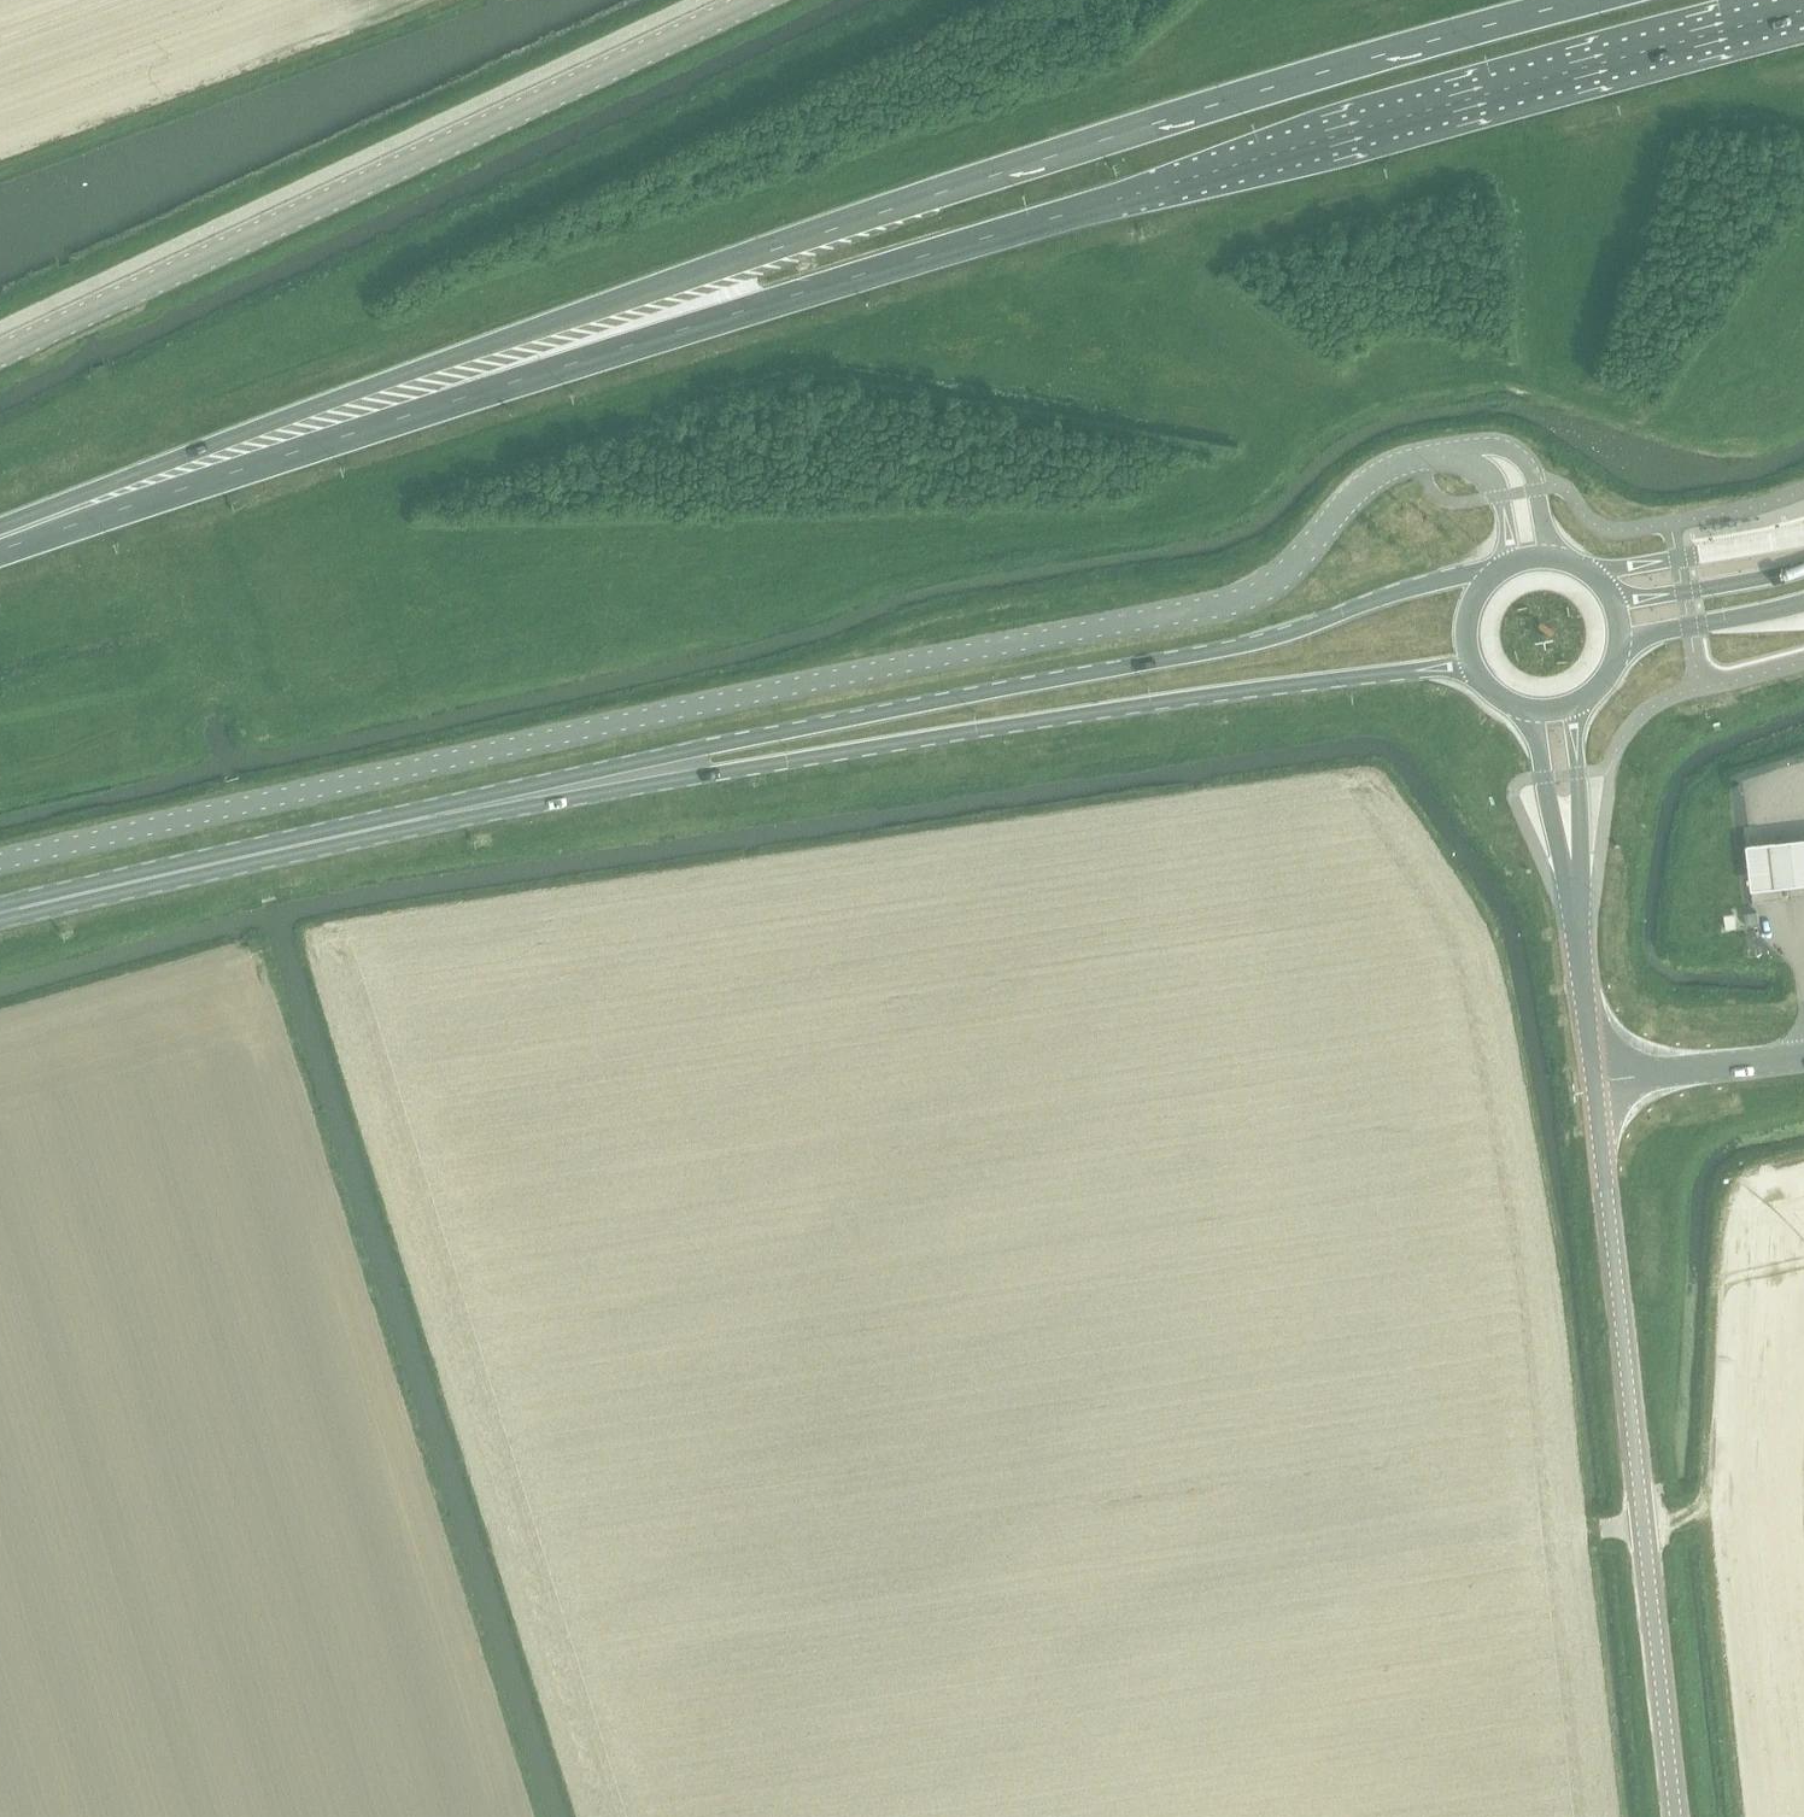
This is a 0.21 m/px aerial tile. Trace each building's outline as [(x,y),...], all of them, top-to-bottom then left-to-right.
[(1743,852),(1748,895),(1780,892),(1801,889),(1803,889),(1803,845),(1796,846),(1776,848),(1743,852)] [(1756,911),(1744,912),(1746,926),(1758,924),(1756,911)]
